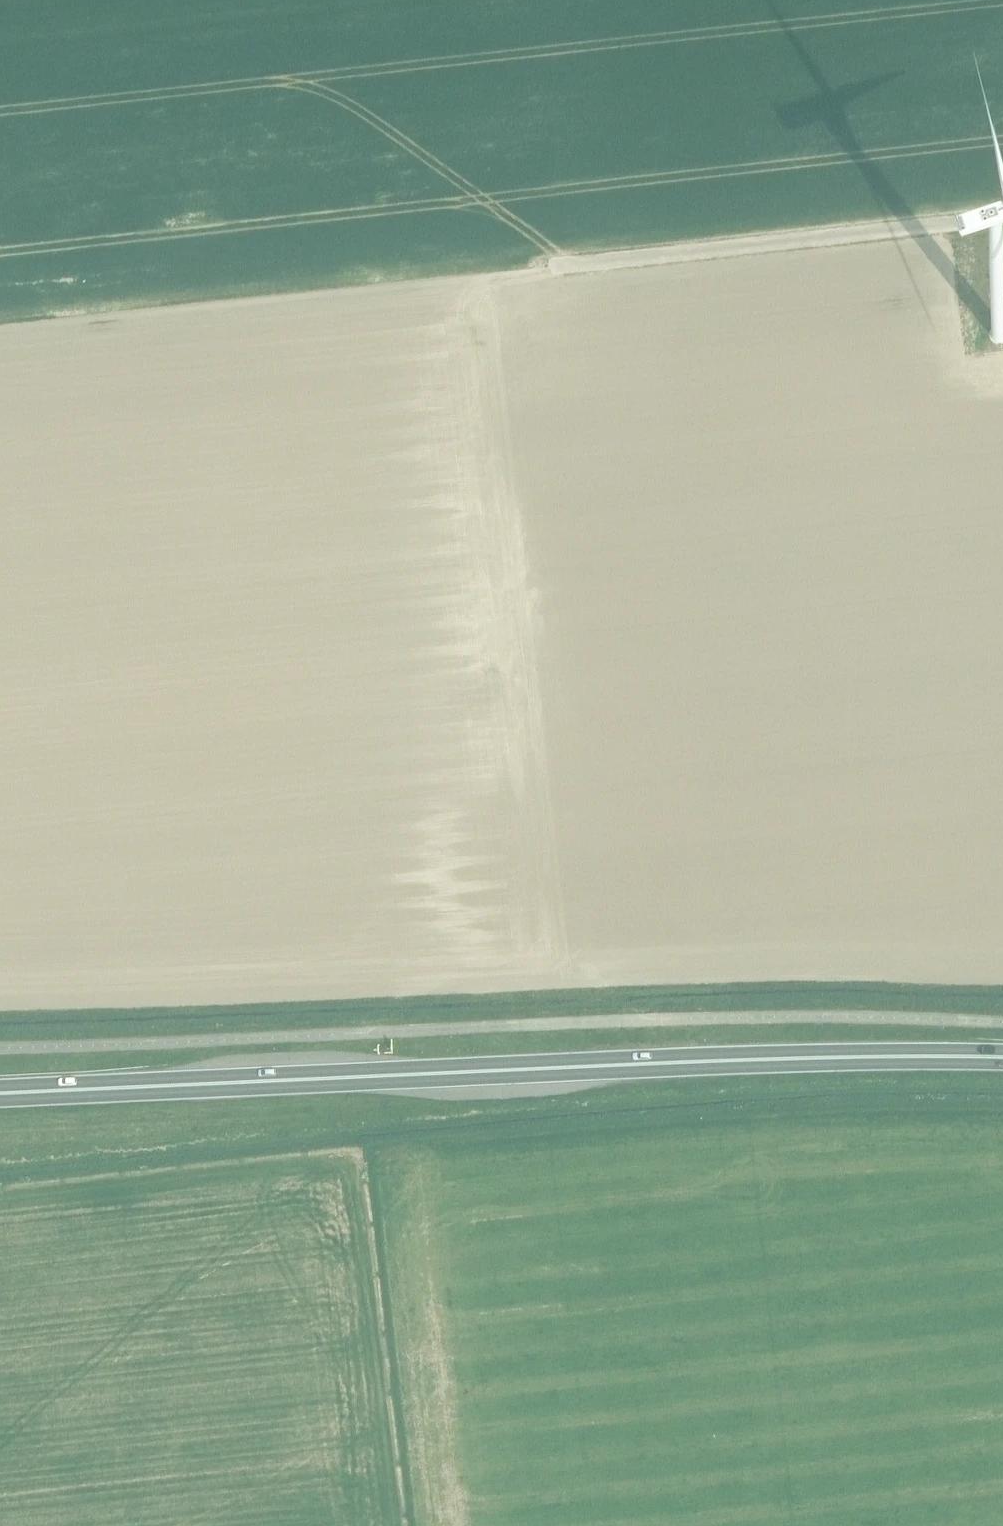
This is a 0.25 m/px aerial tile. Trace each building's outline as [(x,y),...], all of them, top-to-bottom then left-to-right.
[(991,329),(991,331),(990,332),(990,334),(990,336),(990,339),(992,341),(994,343),(996,344),(999,345),(1002,344),(1002,326),(1000,325),(997,326),(995,326),(993,328),(991,329)] [(468,681),(458,682),(460,695),(470,693),(468,681)]
